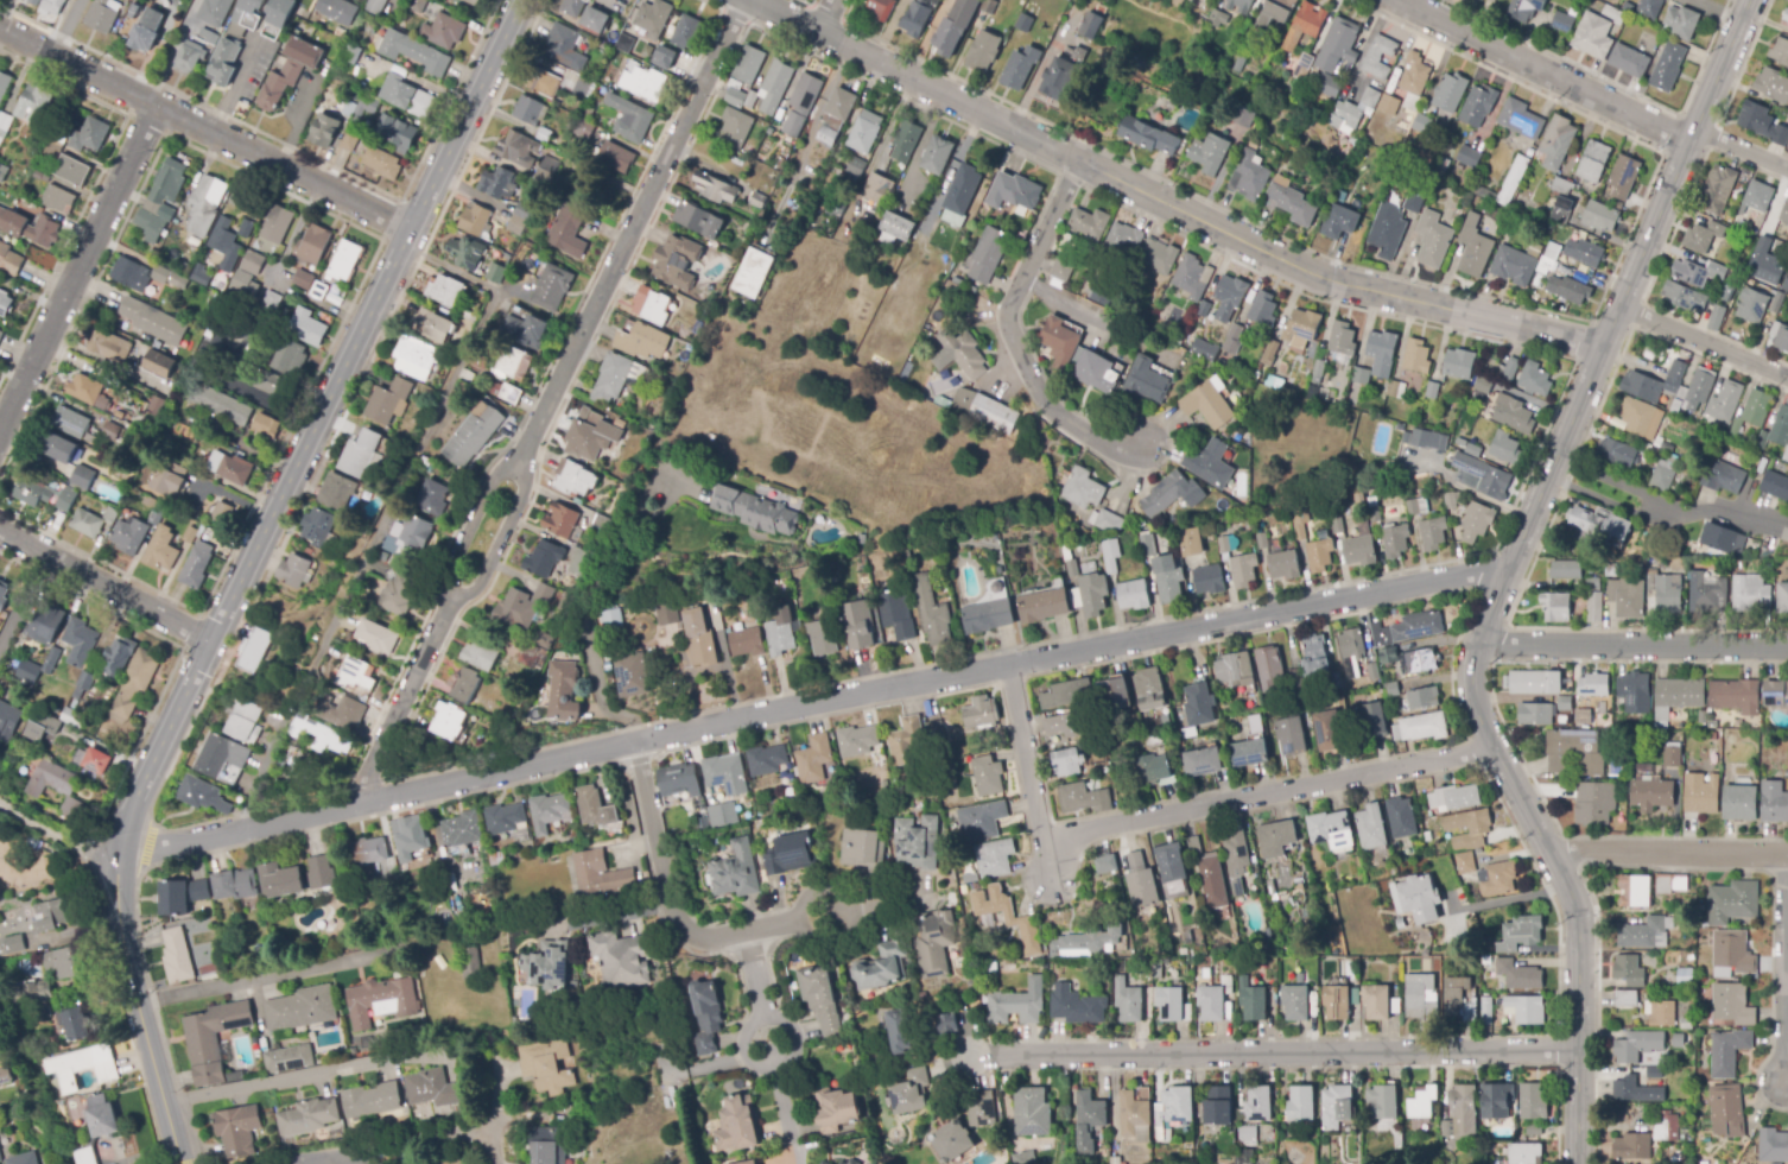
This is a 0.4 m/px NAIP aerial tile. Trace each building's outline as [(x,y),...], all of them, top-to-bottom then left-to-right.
[(38,13),(45,0),(67,0),(58,18),(49,13),(46,18),(38,13)] [(84,24),(95,0),(110,0),(107,8),(119,13),(108,34),(84,24)] [(196,19),(206,0),(209,0),(234,0),(220,30),(196,19)] [(232,21),(242,0),(267,0),(262,11),(259,10),(256,14),(262,18),(255,31),(247,27),(241,40),(228,34),(234,23),(232,21)] [(267,13),(274,0),(295,0),(298,1),(284,30),(283,30),(277,43),(262,36),(268,23),(267,23),(271,15),(267,13)] [(315,10),(319,0),(342,0),(360,8),(349,29),(321,14),(321,13),(315,10)] [(364,10),(369,0),(387,0),(379,17),(364,10)] [(405,13),(411,0),(427,0),(419,19),(405,13)] [(563,12),(568,0),(592,0),(590,4),(587,1),(578,19),(563,12)] [(653,7),(657,0),(660,0),(674,7),(657,43),(646,38),(648,32),(633,24),(643,2),(653,7)] [(866,7),(869,0),(895,0),(898,1),(887,24),(877,19),(879,15),(874,13),(875,12),(866,7)] [(907,29),(905,32),(918,38),(932,8),(915,0),(912,0),(905,15),(902,14),(898,25),(907,29)] [(937,51),(950,58),(962,34),(963,34),(966,26),(968,27),(981,0),(955,0),(947,15),(945,14),(937,31),(936,30),(931,42),(939,46),(937,51)] [(979,11),(984,0),(993,0),(998,2),(993,17),(979,11)] [(1167,4),(1169,0),(1184,0),(1179,10),(1167,4)] [(1225,2),(1226,0),(1254,0),(1247,17),(1237,12),(1238,8),(1235,6),(1232,12),(1225,8),(1228,4),(1225,2)] [(1255,6),(1257,0),(1263,0),(1266,1),(1262,10),(1255,6)] [(1256,27),(1268,0),(1296,0),(1287,24),(1273,18),(1268,32),(1256,27)] [(1315,39),(1302,33),(1296,45),(1285,40),(1304,0),(1314,6),(1315,6),(1314,7),(1312,12),(1314,13),(1318,14),(1321,8),(1329,13),(1315,39)] [(1507,17),(1513,0),(1546,0),(1541,12),(1535,10),(1532,20),(1528,19),(1527,25),(1507,17)] [(1636,12),(1642,0),(1667,0),(1656,21),(1636,12)] [(1628,1),(1634,5),(1630,12),(1624,8),(1628,1)] [(1104,15),(1095,12),(1098,4),(1108,8),(1104,15)] [(1666,21),(1676,26),(1674,32),(1693,42),(1706,13),(1684,4),(1681,8),(1674,5),(1666,21)] [(135,19),(131,18),(132,12),(131,12),(133,5),(141,7),(139,15),(137,15),(135,19)] [(1787,26),(1787,6),(1786,5),(1779,22),(1787,26)] [(602,34),(581,24),(589,6),(610,17),(602,34)] [(1220,29),(1206,23),(1212,8),(1230,17),(1226,26),(1223,24),(1220,29)] [(146,52),(141,50),(140,51),(129,46),(134,36),(132,34),(138,23),(141,25),(146,14),(151,17),(156,10),(166,14),(163,21),(164,21),(158,33),(160,34),(151,51),(148,50),(146,52)] [(1571,45),(1589,10),(1615,21),(1609,36),(1617,39),(1606,62),(1571,45)] [(1570,34),(1549,27),(1556,11),(1575,19),(1570,34)] [(451,51),(419,37),(425,24),(432,27),(439,12),(468,25),(459,44),(455,42),(451,51)] [(1093,40),(1078,33),(1089,12),(1104,19),(1093,40)] [(691,50),(678,44),(677,48),(671,44),(672,42),(671,40),(684,13),(704,23),(691,50)] [(1315,67),(1313,65),(1315,61),(1337,15),(1362,29),(1351,50),(1359,53),(1355,65),(1340,58),(1332,75),(1315,67)] [(582,72),(545,55),(549,45),(547,44),(550,39),(549,39),(557,23),(581,34),(573,51),(588,58),(582,72)] [(1021,48),(1008,40),(1015,26),(1028,33),(1021,48)] [(1210,34),(1204,31),(1207,26),(1213,29),(1210,34)] [(213,53),(209,52),(211,45),(205,42),(207,38),(199,34),(202,27),(220,37),(213,53)] [(442,80),(425,71),(427,67),(399,53),(395,61),(378,52),(389,27),(452,58),(442,80)] [(978,72),(964,65),(970,55),(969,53),(975,40),(977,42),(982,30),(1003,39),(998,50),(1000,51),(994,64),(991,63),(988,71),(981,68),(978,72)] [(615,44),(607,39),(611,31),(620,36),(615,44)] [(640,61),(628,55),(615,48),(622,33),(636,40),(633,48),(643,52),(640,61)] [(1386,82),(1358,69),(1364,56),(1367,56),(1377,33),(1400,45),(1394,58),(1383,53),(1381,58),(1382,58),(1380,63),(1391,69),(1386,82)] [(271,114),(259,107),(260,105),(256,103),(273,72),(279,75),(287,58),(284,55),(293,36),(326,52),(317,70),(305,64),(293,88),(289,86),(277,110),(273,109),(271,114)] [(1779,37),(1787,41),(1787,69),(1779,64),(1780,62),(1767,57),(1770,49),(1773,50),(1779,37)] [(227,89),(216,83),(217,82),(209,77),(215,64),(211,62),(224,39),(242,48),(233,65),(239,68),(227,89)] [(1650,83),(1670,39),(1689,48),(1680,68),(1684,69),(1672,93),(1650,83)] [(190,75),(176,69),(178,64),(175,63),(184,44),(185,45),(188,40),(203,48),(203,50),(208,52),(204,61),(201,59),(194,72),(191,71),(190,75)] [(1619,40),(1655,57),(1644,80),(1609,63),(1619,40)] [(1000,80),(1015,49),(1029,56),(1027,52),(1023,50),(1027,43),(1042,50),(1036,63),(1034,61),(1020,90),(1000,80)] [(355,64),(340,57),(345,44),(361,51),(355,64)] [(676,52),(667,71),(649,62),(658,44),(676,52)] [(740,109),(724,102),(730,87),(728,87),(746,44),(767,53),(752,88),(742,83),(738,90),(747,94),(740,109)] [(1421,97),(1399,87),(1406,69),(1409,70),(1410,67),(1405,64),(1410,50),(1421,53),(1420,57),(1422,58),(1421,64),(1433,69),(1421,97)] [(1304,81),(1292,75),(1304,52),(1314,58),(1304,81)] [(1039,88),(1045,77),(1042,76),(1047,65),(1050,67),(1057,55),(1080,65),(1064,97),(1061,96),(1059,100),(1039,88)] [(1231,70),(1238,55),(1247,58),(1239,74),(1231,70)] [(773,118),(759,110),(765,99),(757,96),(775,58),(786,63),(785,65),(795,70),(773,118)] [(654,106),(641,99),(617,86),(632,61),(640,64),(638,67),(651,74),(653,70),(668,77),(662,88),(666,90),(659,105),(655,103),(654,106)] [(1782,76),(1787,78),(1787,103),(1787,106),(1764,96),(1765,94),(1752,88),(1758,74),(1762,75),(1765,67),(1782,74),(1782,76)] [(552,100),(531,89),(540,70),(562,81),(552,100)] [(803,70),(824,80),(806,114),(793,108),(794,106),(787,102),(803,70)] [(13,78),(0,106),(0,71),(13,78)] [(427,121),(407,112),(408,110),(380,97),(392,72),(405,78),(402,82),(419,90),(419,89),(438,99),(427,121)] [(1315,91),(1314,90),(1315,88),(1323,72),(1343,82),(1334,100),(1315,91)] [(1454,115),(1431,103),(1435,94),(1433,93),(1438,84),(1439,86),(1445,72),(1453,77),(1456,74),(1471,81),(1454,115)] [(585,99),(573,93),(581,77),(592,83),(585,99)] [(1479,131),(1458,120),(1475,86),(1481,89),(1483,84),(1501,93),(1490,115),(1486,113),(1479,131)] [(832,147),(817,139),(826,122),(823,120),(826,115),(823,113),(837,86),(858,97),(845,124),(844,124),(832,147)] [(1374,109),(1359,102),(1367,87),(1382,94),(1374,109)] [(57,99),(43,131),(18,119),(24,105),(21,103),(26,91),(36,95),(38,90),(57,99)] [(752,109),(744,106),(752,90),(759,94),(752,109)] [(640,147),(622,139),(623,135),(614,132),(619,119),(622,120),(624,114),(604,105),(610,91),(655,113),(640,147)] [(355,131),(348,127),(364,94),(381,101),(375,115),(364,110),(355,131)] [(537,127),(513,116),(516,108),(514,107),(518,102),(519,103),(524,94),(545,105),(545,106),(549,107),(541,122),(540,121),(537,127)] [(1395,118),(1377,109),(1383,94),(1401,101),(1395,118)] [(1536,143),(1496,122),(1509,96),(1528,106),(1526,110),(1547,121),(1536,143)] [(1774,121),(1787,129),(1787,141),(1784,148),(1770,141),(1771,140),(1762,135),(1761,138),(1735,124),(1748,99),(1769,110),(1768,115),(1775,119),(1774,121)] [(351,118),(341,113),(345,101),(356,106),(351,118)] [(1356,131),(1344,126),(1345,124),(1343,121),(1338,129),(1326,124),(1337,101),(1344,103),(1345,101),(1353,105),(1352,107),(1364,113),(1356,131)] [(738,153),(717,141),(727,122),(722,120),(729,106),(755,120),(738,153)] [(1249,129),(1232,121),(1239,106),(1256,114),(1249,129)] [(591,120),(583,116),(588,107),(595,109),(591,120)] [(844,143),(867,153),(880,126),(880,125),(882,116),(862,107),(860,114),(857,115),(844,143)] [(329,150),(309,139),(322,112),(342,122),(337,131),(341,133),(336,141),(334,140),(329,150)] [(1426,135),(1410,128),(1418,113),(1433,119),(1426,135)] [(1173,158),(1154,148),(1153,153),(1117,135),(1127,114),(1139,119),(1137,121),(1156,129),(1158,128),(1165,133),(1166,132),(1181,139),(1173,158)] [(1556,175),(1542,166),(1547,156),(1537,151),(1556,114),(1572,121),(1571,125),(1579,129),(1556,175)] [(405,157),(395,151),(398,145),(382,137),(393,116),(420,131),(411,151),(408,150),(405,157)] [(82,152),(69,146),(72,138),(71,138),(74,132),(75,133),(76,131),(82,134),(91,118),(110,127),(99,151),(85,145),(82,152)] [(589,141),(575,133),(582,119),(596,127),(589,141)] [(906,165),(890,158),(896,146),(892,145),(903,119),(924,128),(906,165)] [(549,144),(535,138),(541,126),(554,131),(549,144)] [(530,170),(495,153),(502,139),(506,140),(512,128),(524,133),(522,135),(543,145),(538,154),(531,151),(528,157),(534,159),(530,170)] [(353,152),(341,147),(348,132),(360,137),(353,152)] [(933,133),(918,164),(939,175),(955,143),(933,133)] [(1215,179),(1201,172),(1205,166),(1198,163),(1197,164),(1191,162),(1192,160),(1187,158),(1193,145),(1201,150),(1210,133),(1232,144),(1215,179)] [(52,158),(44,154),(51,139),(64,145),(61,153),(56,151),(52,158)] [(1597,185),(1575,176),(1591,139),(1613,148),(1597,185)] [(626,176),(597,160),(608,140),(636,156),(626,176)] [(1257,150),(1257,151),(1248,146),(1249,146),(1251,140),(1260,144),(1257,150)] [(394,183),(375,173),(376,170),(362,163),(364,159),(361,157),(362,153),(366,156),(372,144),(386,151),(385,152),(400,159),(397,165),(402,167),(394,183)] [(1475,170),(1456,160),(1464,145),(1483,154),(1475,170)] [(1256,152),(1257,152),(1253,162),(1273,172),(1257,204),(1245,198),(1248,194),(1238,189),(1237,188),(1243,176),(1235,171),(1247,147),(1248,147),(1256,152)] [(83,188),(55,175),(63,154),(91,167),(83,188)] [(1627,203),(1611,196),(1615,188),(1608,184),(1619,154),(1642,164),(1627,203)] [(554,173),(540,166),(545,156),(559,163),(554,173)] [(861,178),(845,171),(852,156),(867,163),(861,178)] [(1443,177),(1433,172),(1440,157),(1450,160),(1443,177)] [(1507,209),(1494,203),(1516,157),(1529,163),(1507,209)] [(156,246),(145,241),(147,236),(145,235),(147,230),(134,224),(141,208),(144,209),(147,198),(150,200),(156,185),(153,184),(161,166),(165,167),(169,158),(190,167),(185,177),(188,178),(177,202),(175,201),(173,204),(165,201),(163,204),(177,210),(172,223),(169,221),(165,230),(169,232),(166,238),(164,236),(160,243),(158,242),(156,246)] [(940,205),(962,215),(982,173),(975,170),(976,166),(962,160),(940,205)] [(4,184),(0,183),(0,164),(11,169),(4,184)] [(1720,217),(1697,207),(1708,178),(1710,179),(1708,176),(1711,171),(1714,170),(1717,164),(1738,173),(1720,217)] [(500,200),(477,189),(486,171),(495,175),(499,166),(516,175),(512,183),(518,185),(511,200),(502,196),(500,200)] [(547,186),(533,181),(538,169),(552,175),(547,186)] [(984,201),(998,208),(1003,198),(1017,204),(1019,203),(1032,209),(1034,205),(1035,205),(1040,196),(1039,195),(1044,185),(1016,172),(1014,176),(1000,169),(984,201)] [(722,205),(696,192),(699,184),(693,181),(698,170),(740,189),(733,203),(724,200),(722,205)] [(47,183),(43,181),(42,182),(34,177),(38,171),(51,178),(47,183)] [(886,207),(861,196),(871,172),(896,183),(886,207)] [(1317,215),(1310,229),(1291,220),(1293,215),(1276,207),(1279,203),(1266,197),(1277,173),(1292,181),(1289,186),(1306,195),(1302,200),(1317,207),(1319,208),(1317,215)] [(205,240),(188,232),(194,219),(189,217),(192,208),(188,205),(196,190),(197,191),(204,175),(228,185),(216,210),(218,211),(205,240)] [(1567,197),(1551,190),(1556,177),(1580,186),(1578,191),(1571,189),(1567,197)] [(1742,230),(1732,226),(1752,179),(1775,190),(1764,215),(1748,207),(1743,216),(1748,217),(1742,230)] [(1418,215),(1402,208),(1415,181),(1431,188),(1418,215)] [(65,213),(55,208),(55,210),(42,204),(51,184),(77,197),(72,207),(69,205),(65,213)] [(1481,197),(1475,194),(1479,186),(1485,189),(1481,197)] [(1343,204),(1333,200),(1338,190),(1348,194),(1343,204)] [(762,209),(749,203),(754,192),(767,198),(762,209)] [(1477,207),(1470,204),(1473,196),(1481,200),(1477,207)] [(1566,224),(1551,219),(1559,196),(1575,202),(1566,224)] [(1780,220),(1787,197),(1787,223),(1780,220)] [(839,217),(825,211),(831,198),(845,204),(839,217)] [(1612,233),(1603,229),(1602,232),(1580,223),(1591,200),(1622,211),(1619,217),(1622,219),(1619,224),(1617,223),(1612,233)] [(717,241),(673,221),(681,201),(727,220),(717,241)] [(1393,264),(1377,258),(1381,249),(1367,243),(1383,201),(1399,207),(1397,209),(1401,210),(1400,214),(1403,215),(1401,221),(1408,223),(1393,264)] [(480,238),(458,228),(470,202),(493,211),(487,224),(492,227),(489,233),(483,230),(480,238)] [(530,221),(514,214),(520,202),(535,210),(530,221)] [(579,261),(562,251),(562,249),(546,241),(566,202),(581,209),(579,209),(588,213),(575,236),(589,243),(579,261)] [(1338,242),(1319,234),(1332,203),(1362,215),(1353,235),(1343,230),(1338,242)] [(254,251),(247,246),(254,232),(260,235),(274,204),(294,214),(279,245),(261,236),(254,251)] [(49,249),(0,227),(0,208),(9,213),(12,209),(32,219),(28,226),(36,228),(43,213),(55,219),(53,221),(61,224),(49,249)] [(1098,242),(1078,232),(1077,234),(1070,230),(1071,228),(1066,226),(1076,208),(1093,216),(1097,209),(1111,217),(1098,242)] [(1439,271),(1416,261),(1424,243),(1421,242),(1424,236),(1415,233),(1425,208),(1440,215),(1437,223),(1456,232),(1439,271)] [(892,247),(879,241),(883,232),(880,229),(888,211),(917,224),(908,243),(896,238),(892,247)] [(1479,280),(1457,271),(1467,246),(1457,242),(1470,211),(1482,216),(1476,229),(1479,230),(1477,234),(1496,242),(1479,280)] [(520,236),(507,228),(514,215),(527,222),(520,236)] [(241,248),(229,274),(220,270),(227,255),(217,251),(207,246),(222,216),(233,221),(227,232),(236,236),(233,243),(241,248)] [(873,227),(866,223),(868,219),(875,222),(873,227)] [(254,224),(248,239),(237,234),(245,220),(254,224)] [(1706,257),(1681,245),(1688,228),(1693,230),(1695,224),(1707,229),(1711,221),(1726,228),(1722,239),(1714,236),(1706,257)] [(1124,255),(1104,246),(1115,222),(1124,227),(1124,224),(1135,229),(1146,234),(1139,248),(1130,245),(1124,255)] [(317,267),(307,262),(306,267),(291,259),(300,239),(303,240),(311,223),(332,233),(317,267)] [(988,286),(968,277),(976,261),(970,259),(988,224),(1012,238),(988,286)] [(1781,235),(1774,233),(1776,226),(1783,228),(1781,235)] [(922,251),(912,245),(919,230),(930,236),(922,251)] [(1066,284),(1050,276),(1060,252),(1057,249),(1065,233),(1078,239),(1070,257),(1077,260),(1066,284)] [(680,287),(652,274),(659,261),(655,260),(661,246),(665,248),(672,234),(690,243),(691,241),(700,245),(692,261),(685,258),(676,277),(683,280),(680,287)] [(475,276),(454,264),(458,258),(446,252),(452,240),(459,243),(464,236),(488,249),(475,276)] [(1168,278),(1156,272),(1158,270),(1137,260),(1148,238),(1168,247),(1169,245),(1180,251),(1168,278)] [(348,281),(342,278),(340,280),(326,274),(344,239),(364,249),(348,281)] [(1597,270),(1562,255),(1568,239),(1578,243),(1580,239),(1605,249),(1603,254),(1605,255),(1603,262),(1600,261),(1597,270)] [(15,278),(0,270),(0,241),(12,247),(9,252),(25,259),(15,278)] [(1537,259),(1527,254),(1532,241),(1543,246),(1537,259)] [(1546,274),(1536,271),(1543,252),(1546,253),(1549,241),(1562,247),(1559,254),(1558,253),(1558,255),(1560,257),(1554,272),(1548,270),(1546,274)] [(1526,289),(1513,284),(1514,280),(1507,278),(1505,280),(1489,273),(1501,245),(1537,260),(1526,289)] [(756,301),(731,289),(752,247),(776,259),(756,301)] [(153,259),(148,255),(152,249),(157,252),(153,259)] [(258,277),(240,268),(248,249),(266,258),(258,277)] [(1199,304),(1188,299),(1191,293),(1171,285),(1186,252),(1197,258),(1196,259),(1200,261),(1199,265),(1205,268),(1199,281),(1207,285),(1199,304)] [(1776,287),(1746,274),(1756,253),(1786,266),(1776,287)] [(142,295),(110,277),(121,257),(150,272),(147,277),(151,279),(142,295)] [(1703,289),(1672,277),(1673,273),(1670,272),(1675,260),(1684,264),(1685,260),(1707,270),(1711,261),(1729,268),(1724,279),(1708,273),(1703,289)] [(500,285),(486,279),(493,262),(507,268),(500,285)] [(557,315),(531,302),(550,262),(576,276),(557,315)] [(1562,262),(1591,274),(1589,280),(1560,268),(1562,262)] [(185,291),(152,274),(157,265),(190,281),(185,291)] [(208,286),(191,279),(197,267),(214,276),(208,286)] [(1137,287),(1128,284),(1135,268),(1145,272),(1137,287)] [(254,299),(230,287),(239,270),(254,277),(252,281),(260,286),(254,299)] [(307,292),(292,285),(299,270),(315,277),(307,292)] [(952,281),(947,279),(952,271),(957,273),(952,281)] [(1228,325),(1215,318),(1222,303),(1212,297),(1224,274),(1235,280),(1237,278),(1250,285),(1238,310),(1236,309),(1228,325)] [(1537,287),(1532,285),(1537,274),(1543,277),(1537,287)] [(452,310),(443,305),(444,304),(426,295),(432,283),(437,285),(442,276),(449,279),(449,278),(465,285),(452,310)] [(1581,306),(1545,291),(1551,276),(1562,280),(1564,277),(1593,289),(1590,299),(1585,297),(1581,306)] [(898,329),(882,322),(903,279),(918,286),(898,329)] [(1689,312),(1663,301),(1666,297),(1661,296),(1668,280),(1708,298),(1703,312),(1692,306),(1689,312)] [(323,297),(312,292),(317,281),(329,287),(323,297)] [(662,328),(629,311),(643,284),(654,290),(653,292),(661,296),(662,293),(672,298),(665,312),(668,315),(662,328)] [(975,295),(965,289),(968,285),(977,290),(975,295)] [(1756,321),(1737,314),(1742,301),(1738,298),(1743,286),(1770,297),(1764,312),(1760,311),(1756,321)] [(6,318),(0,315),(0,289),(9,295),(8,297),(14,299),(12,306),(14,308),(12,314),(9,312),(6,318)] [(1270,331),(1263,328),(1264,325),(1247,317),(1261,290),(1274,297),(1272,302),(1279,305),(1273,316),(1277,318),(1270,331)] [(1777,315),(1769,311),(1777,291),(1786,295),(1777,315)] [(274,315),(261,310),(268,292),(281,297),(274,315)] [(178,349),(154,337),(154,336),(133,325),(134,322),(119,314),(127,296),(189,325),(178,349)] [(1206,318),(1196,315),(1203,301),(1212,305),(1206,318)] [(319,348),(287,331),(302,304),(313,311),(310,317),(330,328),(319,348)] [(1718,333),(1707,329),(1713,309),(1716,309),(1717,305),(1725,309),(1724,312),(1725,314),(1718,333)] [(444,346),(425,336),(426,334),(416,328),(419,322),(414,320),(418,314),(420,315),(424,308),(455,324),(444,346)] [(475,324),(456,315),(459,308),(478,317),(475,324)] [(1317,333),(1314,342),(1308,341),(1305,350),(1292,346),(1295,336),(1293,335),(1291,342),(1281,340),(1287,321),(1291,322),(1294,309),(1307,314),(1308,311),(1317,314),(1323,316),(1317,333)] [(247,341),(226,330),(236,310),(256,320),(247,341)] [(268,324),(256,318),(260,311),(272,317),(268,324)] [(537,352),(501,335),(509,316),(527,324),(531,315),(550,323),(543,341),(541,341),(537,352)] [(1064,373),(1052,367),(1055,359),(1050,356),(1053,349),(1039,342),(1052,315),(1084,330),(1064,373)] [(655,363),(636,354),(635,356),(614,346),(627,318),(648,328),(649,325),(672,337),(661,359),(658,358),(655,363)] [(1353,358),(1327,350),(1334,320),(1350,324),(1349,330),(1356,331),(1353,343),(1357,344),(1353,358)] [(1775,321),(1787,327),(1787,330),(1787,352),(1773,346),(1776,339),(1769,335),(1775,321)] [(470,330),(464,327),(467,322),(473,324),(470,330)] [(1236,356),(1222,349),(1235,323),(1244,328),(1238,340),(1243,342),(1236,356)] [(122,365),(88,349),(99,327),(109,331),(108,334),(131,343),(122,365)] [(974,384),(936,336),(947,327),(958,339),(968,330),(978,344),(975,348),(987,362),(983,365),(988,372),(974,384)] [(1389,380),(1371,375),(1376,359),(1364,356),(1370,331),(1383,335),(1384,331),(1400,335),(1389,380)] [(424,382),(395,369),(399,360),(393,358),(404,336),(443,354),(438,366),(433,363),(424,382)] [(1179,347),(1171,342),(1174,336),(1183,341),(1179,347)] [(292,378),(272,368),(286,337),(307,347),(304,355),(306,356),(299,372),(296,371),(292,378)] [(1428,375),(1402,369),(1409,337),(1425,341),(1424,348),(1429,349),(1427,361),(1432,362),(1428,375)] [(1212,363),(1190,352),(1197,339),(1213,347),(1215,344),(1220,348),(1212,363)] [(1272,368),(1260,362),(1270,340),(1280,344),(1274,358),(1275,359),(1272,368)] [(1188,350),(1181,348),(1184,341),(1191,344),(1188,350)] [(522,382),(497,371),(509,346),(534,358),(522,382)] [(1076,366),(1071,363),(1078,347),(1084,349),(1076,366)] [(1110,396),(1091,385),(1090,387),(1071,377),(1086,348),(1115,365),(1108,377),(1117,382),(1110,396)] [(166,381),(145,371),(146,368),(144,367),(152,349),(178,362),(170,378),(167,377),(166,381)] [(1470,381),(1441,374),(1447,349),(1456,352),(1457,349),(1477,354),(1470,381)] [(605,407),(589,399),(602,373),(600,372),(610,350),(648,369),(641,384),(628,378),(616,400),(611,397),(605,407)] [(1162,405),(1141,394),(1140,398),(1123,390),(1140,354),(1154,360),(1149,369),(1173,381),(1162,405)] [(217,384),(189,371),(196,355),(224,368),(217,384)] [(1510,358),(1520,361),(1511,382),(1501,378),(1510,358)] [(1318,377),(1312,375),(1315,360),(1317,360),(1326,362),(1323,378),(1318,377)] [(1547,398),(1534,393),(1533,396),(1524,392),(1526,388),(1517,385),(1528,360),(1540,365),(1537,369),(1549,374),(1547,381),(1553,384),(1547,398)] [(1676,396),(1662,390),(1669,372),(1673,373),(1674,369),(1670,368),(1674,360),(1687,365),(1676,396)] [(1367,386),(1350,381),(1355,366),(1370,371),(1367,386)] [(1678,415),(1670,411),(1680,387),(1688,391),(1698,369),(1716,377),(1705,404),(1699,403),(1694,413),(1680,407),(1678,415)] [(1256,382),(1250,380),(1255,371),(1261,374),(1256,382)] [(1631,371),(1661,382),(1653,403),(1618,390),(1624,375),(1625,375),(1627,371),(1631,373),(1631,371)] [(291,401),(249,384),(253,374),(262,379),(266,372),(298,386),(291,401)] [(106,411),(66,393),(72,382),(77,374),(81,375),(81,373),(106,385),(101,396),(110,400),(106,411)] [(1281,391),(1264,385),(1268,374),(1285,381),(1281,391)] [(387,428),(364,416),(379,386),(389,392),(398,377),(413,385),(405,403),(408,404),(401,418),(393,415),(387,428)] [(1488,396),(1473,390),(1479,377),(1494,382),(1488,396)] [(1729,424),(1704,415),(1711,397),(1718,399),(1726,379),(1744,387),(1729,424)] [(1215,431),(1199,410),(1188,417),(1178,403),(1210,380),(1236,416),(1215,431)] [(1402,400),(1387,396),(1390,380),(1407,385),(1402,400)] [(243,428),(189,400),(198,382),(253,410),(243,428)] [(1437,399),(1426,397),(1429,382),(1440,385),(1437,399)] [(516,405),(500,397),(507,384),(524,392),(516,405)] [(1009,434),(950,407),(949,411),(933,403),(936,398),(940,397),(952,403),(958,391),(963,387),(1019,413),(1009,434)] [(1234,405),(1226,396),(1237,387),(1244,398),(1234,405)] [(1746,441),(1729,432),(1736,417),(1741,418),(1752,388),(1774,397),(1761,428),(1744,420),(1743,424),(1752,428),(1746,441)] [(1498,391),(1524,401),(1522,406),(1533,411),(1530,418),(1535,420),(1529,435),(1491,418),(1497,404),(1495,403),(1498,391)] [(160,416),(147,410),(153,396),(166,400),(160,416)] [(1627,397),(1665,412),(1653,442),(1625,430),(1628,424),(1621,420),(1623,417),(1619,415),(1627,397)] [(1669,411),(1666,410),(1670,398),(1674,399),(1669,411)] [(463,469),(443,451),(475,416),(473,413),(484,400),(507,420),(463,469)] [(1787,406),(1787,401),(1787,442),(1786,448),(1768,441),(1764,450),(1755,447),(1762,430),(1770,434),(1782,404),(1787,406)] [(83,439),(51,424),(61,405),(93,419),(83,439)] [(587,422),(578,416),(584,405),(594,411),(587,422)] [(123,419),(116,417),(118,411),(126,415),(123,419)] [(277,439),(253,429),(259,413),(280,423),(278,430),(280,431),(277,439)] [(595,463),(582,457),(581,460),(565,453),(570,442),(566,441),(576,418),(597,428),(601,420),(626,431),(620,443),(613,439),(608,450),(601,448),(595,463)] [(115,442),(101,435),(108,420),(122,428),(115,442)] [(1429,450),(1409,444),(1409,447),(1400,444),(1405,424),(1414,426),(1414,429),(1433,434),(1429,450)] [(361,480),(337,468),(351,439),(359,443),(366,428),(382,436),(361,480)] [(1516,467),(1488,454),(1498,429),(1510,434),(1508,438),(1520,443),(1517,450),(1522,453),(1516,467)] [(69,466),(43,453),(44,449),(40,448),(49,431),(80,447),(69,466)] [(94,445),(84,441),(88,434),(97,438),(94,445)] [(1446,453),(1434,450),(1438,434),(1448,436),(1446,453)] [(1223,492),(1180,466),(1191,449),(1199,455),(1204,447),(1207,449),(1215,437),(1230,447),(1220,461),(1236,470),(1223,492)] [(1465,447),(1456,443),(1458,437),(1467,442),(1465,447)] [(1629,470),(1596,456),(1603,441),(1605,442),(1608,437),(1637,449),(1629,470)] [(1667,494),(1648,486),(1657,466),(1660,467),(1666,454),(1653,449),(1657,437),(1663,439),(1662,442),(1674,447),(1672,453),(1676,455),(1674,458),(1687,463),(1684,470),(1679,468),(1667,494)] [(1754,448),(1749,445),(1752,438),(1757,441),(1754,448)] [(1478,460),(1464,453),(1467,443),(1483,449),(1478,460)] [(119,463),(108,457),(112,449),(122,455),(119,463)] [(1761,458),(1754,456),(1756,450),(1763,453),(1761,458)] [(1502,502),(1476,492),(1482,479),(1451,466),(1458,451),(1514,476),(1505,493),(1508,496),(1505,501),(1502,502)] [(245,488),(217,475),(226,456),(234,460),(235,456),(254,466),(245,488)] [(20,477),(8,472),(15,457),(27,463),(20,477)] [(424,470),(420,468),(424,458),(429,460),(424,470)] [(602,480),(596,492),(592,489),(588,499),(573,492),(571,496),(551,486),(565,458),(585,469),(584,472),(597,479),(602,480)] [(1737,495),(1722,488),(1719,493),(1699,485),(1706,466),(1713,469),(1718,460),(1748,473),(1737,495)] [(177,502),(160,495),(161,491),(151,486),(159,467),(166,470),(170,462),(188,469),(184,479),(189,480),(182,496),(179,495),(177,502)] [(85,493),(71,486),(72,483),(70,482),(78,463),(97,473),(88,491),(87,489),(85,493)] [(1086,511),(1060,496),(1076,464),(1091,473),(1089,479),(1108,488),(1097,507),(1090,504),(1086,511)] [(1149,519),(1139,502),(1152,494),(1149,492),(1178,468),(1196,491),(1184,499),(1181,495),(1165,511),(1149,519)] [(348,520),(340,515),(341,513),(317,501),(331,470),(359,483),(353,496),(359,499),(348,520)] [(1768,470),(1787,479),(1787,503),(1758,491),(1768,470)] [(68,513),(56,507),(61,496),(55,494),(50,505),(42,500),(37,508),(13,496),(23,477),(36,483),(37,481),(59,493),(61,491),(58,489),(62,483),(78,492),(68,513)] [(440,518),(416,507),(429,479),(450,488),(444,502),(448,504),(440,518)] [(791,537),(778,532),(774,536),(741,524),(742,519),(735,515),(734,517),(710,508),(718,483),(776,505),(779,502),(785,504),(786,510),(799,514),(791,537)] [(1447,510),(1444,494),(1454,492),(1454,493),(1460,492),(1463,502),(1456,504),(1457,508),(1447,510)] [(156,526),(147,521),(153,511),(141,504),(145,496),(158,505),(157,506),(164,511),(156,526)] [(226,526),(210,519),(220,500),(235,508),(233,513),(235,514),(232,520),(229,519),(226,526)] [(1409,517),(1406,501),(1416,500),(1419,514),(1409,517)] [(566,540),(547,530),(547,529),(541,526),(547,515),(552,518),(554,512),(550,510),(554,501),(581,514),(566,540)] [(1473,546),(1462,540),(1466,530),(1462,527),(1472,501),(1498,511),(1491,526),(1489,525),(1484,537),(1478,534),(1473,546)] [(112,525),(106,523),(107,520),(103,519),(109,506),(120,512),(114,524),(113,523),(112,525)] [(1371,524),(1368,508),(1378,506),(1382,521),(1371,524)] [(318,549),(312,546),(313,543),(302,537),(306,527),(303,526),(307,513),(312,515),(316,507),(337,517),(329,533),(337,537),(331,549),(324,545),(324,546),(321,544),(318,549)] [(1587,533),(1567,525),(1568,521),(1565,520),(1570,510),(1573,511),(1574,507),(1594,515),(1597,507),(1616,515),(1613,519),(1632,526),(1622,552),(1599,543),(1600,540),(1587,536),(1587,533)] [(95,540),(70,527),(80,508),(106,521),(101,531),(102,531),(100,536),(97,534),(95,540)] [(1117,538),(1088,523),(1093,512),(1099,514),(1102,508),(1126,520),(1117,538)] [(1065,520),(1059,517),(1063,511),(1069,514),(1065,520)] [(604,539),(596,534),(598,529),(594,525),(600,513),(614,520),(604,539)] [(424,550),(414,546),(413,549),(406,546),(405,549),(398,546),(400,539),(392,536),(397,521),(405,525),(410,514),(435,524),(431,532),(424,550)] [(1164,527),(1161,517),(1175,514),(1177,525),(1164,527)] [(133,558),(116,549),(119,545),(109,540),(120,520),(127,523),(131,515),(150,526),(133,558)] [(1425,553),(1419,523),(1446,517),(1448,530),(1444,531),(1446,543),(1439,544),(1440,551),(1425,553)] [(1333,534),(1331,519),(1342,518),(1344,533),(1333,534)] [(1741,558),(1700,544),(1707,521),(1748,537),(1741,558)] [(171,571),(160,565),(158,570),(141,562),(161,524),(171,529),(169,532),(175,536),(169,545),(180,551),(171,571)] [(1296,540),(1293,525),(1304,524),(1306,539),(1296,540)] [(1387,561),(1381,530),(1405,525),(1408,525),(1410,537),(1406,538),(1408,551),(1401,552),(1402,558),(1387,561)] [(191,544),(182,540),(189,526),(198,531),(191,544)] [(993,542),(990,531),(997,530),(998,540),(993,542)] [(1203,546),(1200,533),(1213,530),(1216,544),(1203,546)] [(1152,533),(1156,555),(1141,558),(1137,536),(1152,533)] [(1257,550),(1255,534),(1266,533),(1269,549),(1257,550)] [(866,545),(858,545),(860,534),(867,536),(866,545)] [(1220,553),(1217,538),(1234,534),(1237,550),(1220,553)] [(1361,565),(1361,563),(1348,565),(1343,540),(1371,536),(1376,563),(1361,565)] [(547,580),(522,569),(528,556),(532,558),(538,546),(540,548),(544,539),(568,550),(562,562),(558,559),(556,564),(554,564),(547,580)] [(1107,575),(1101,543),(1117,539),(1121,557),(1115,558),(1117,572),(1107,575)] [(1181,557),(1178,542),(1188,539),(1192,555),(1181,557)] [(1319,574),(1311,575),(1306,544),(1319,542),(1332,539),(1334,551),(1330,552),(1332,565),(1325,567),(1326,572),(1319,574)] [(199,592),(178,581),(198,540),(214,548),(210,555),(213,556),(204,575),(207,576),(199,592)] [(1069,578),(1063,548),(1069,546),(1072,561),(1076,559),(1079,576),(1069,578)] [(410,561),(402,557),(407,549),(414,552),(410,561)] [(585,578),(569,570),(579,549),(596,557),(585,578)] [(1286,581),(1286,577),(1272,580),(1267,555),(1296,550),(1301,578),(1286,581)] [(297,590),(279,581),(279,580),(274,577),(284,559),(287,562),(292,553),(311,563),(305,574),(310,576),(305,584),(302,582),(297,590)] [(1235,592),(1229,558),(1256,553),(1258,567),(1254,568),(1256,581),(1249,582),(1250,588),(1235,592)] [(1662,568),(1661,556),(1684,557),(1684,568),(1662,568)] [(1551,578),(1549,569),(1552,569),(1552,561),(1581,561),(1581,578),(1551,578)] [(1617,577),(1604,577),(1605,564),(1617,564),(1617,577)] [(1196,595),(1192,569),(1220,565),(1224,593),(1210,594),(1210,593),(1196,595)] [(1160,605),(1155,572),(1181,569),(1184,581),(1179,582),(1181,595),(1174,595),(1175,602),(1160,605)] [(404,619),(378,606),(391,578),(394,580),(399,571),(418,581),(411,594),(413,595),(410,603),(411,605),(404,619)] [(1691,613),(1689,571),(1704,571),(1704,584),(1716,584),(1716,578),(1726,578),(1727,612),(1701,612),(1701,613),(1691,613)] [(931,649),(928,633),(921,635),(909,576),(928,572),(936,606),(947,603),(952,624),(949,624),(952,644),(931,649)] [(1085,620),(1077,577),(1098,574),(1098,576),(1104,576),(1109,596),(1104,596),(1107,609),(1099,611),(1101,616),(1085,620)] [(1656,613),(1655,590),(1647,590),(1647,574),(1657,574),(1657,576),(1681,576),(1681,613),(1656,613)] [(1750,613),(1733,613),(1733,576),(1763,576),(1763,586),(1770,586),(1770,606),(1750,606),(1750,613)] [(1599,592),(1585,592),(1585,578),(1599,578),(1599,592)] [(4,612),(0,610),(0,580),(9,584),(8,588),(9,589),(6,599),(8,601),(4,612)] [(1135,609),(1134,607),(1121,609),(1116,586),(1145,580),(1149,607),(1135,609)] [(1643,619),(1616,619),(1616,602),(1608,602),(1608,581),(1621,581),(1621,590),(1628,590),(1628,582),(1643,582),(1643,619)] [(528,632),(495,618),(503,600),(506,601),(512,588),(531,595),(528,601),(532,602),(540,582),(556,589),(541,624),(533,621),(528,632)] [(1777,583),(1787,583),(1787,614),(1777,614),(1777,583)] [(1022,626),(1016,597),(1066,588),(1071,614),(1045,619),(1045,621),(1022,626)] [(896,643),(893,626),(882,628),(876,595),(906,589),(912,621),(905,622),(907,640),(896,643)] [(680,621),(661,625),(657,608),(652,611),(648,599),(674,593),(680,621)] [(1602,622),(1587,622),(1587,593),(1602,593),(1602,622)] [(569,615),(557,611),(564,594),(576,599),(569,615)] [(1570,622),(1545,622),(1545,608),(1542,608),(1542,603),(1540,603),(1540,594),(1570,594),(1570,622)] [(966,635),(960,609),(1009,599),(1015,625),(966,635)] [(851,651),(848,631),(844,632),(843,624),(845,624),(842,606),(870,600),(875,626),(871,627),(875,646),(851,651)] [(51,647),(25,635),(30,625),(33,626),(44,602),(66,613),(51,647)] [(703,668),(703,665),(693,666),(687,637),(687,634),(683,612),(704,607),(709,630),(711,628),(718,665),(703,668)] [(600,625),(597,612),(614,608),(616,621),(600,625)] [(1375,649),(1370,624),(1380,621),(1381,628),(1403,624),(1402,619),(1440,612),(1444,632),(1394,643),(1394,645),(1375,649)] [(83,671),(66,663),(74,646),(62,641),(72,616),(87,622),(85,627),(100,633),(83,671)] [(389,656),(383,653),(382,656),(359,644),(360,639),(355,637),(363,619),(399,634),(389,656)] [(816,657),(812,639),(807,640),(805,625),(832,619),(839,652),(816,657)] [(772,658),(765,624),(779,621),(780,625),(781,624),(782,627),(791,626),(794,638),(797,649),(782,652),(784,656),(772,658)] [(253,675),(237,666),(256,627),(272,635),(253,675)] [(490,673),(461,659),(468,644),(474,646),(475,643),(473,641),(480,627),(493,634),(488,644),(501,651),(490,673)] [(733,657),(728,634),(761,627),(766,654),(755,657),(754,653),(733,657)] [(1346,681),(1338,637),(1343,635),(1343,632),(1361,628),(1365,654),(1362,654),(1363,660),(1357,662),(1359,678),(1346,681)] [(539,671),(518,662),(526,641),(541,649),(543,646),(534,643),(539,631),(554,638),(539,671)] [(1319,676),(1305,679),(1301,662),(1306,660),(1301,640),(1307,639),(1307,635),(1315,634),(1315,637),(1319,635),(1324,634),(1326,644),(1324,645),(1326,657),(1330,673),(1319,676)] [(119,682),(107,676),(108,673),(103,671),(104,669),(102,668),(107,660),(103,658),(110,646),(113,647),(118,639),(126,643),(127,639),(139,645),(133,657),(132,656),(119,682)] [(1262,694),(1254,650),(1274,646),(1274,649),(1279,647),(1285,677),(1274,679),(1276,691),(1262,694)] [(50,676),(43,672),(53,647),(62,651),(50,676)] [(1378,664),(1376,650),(1389,647),(1391,662),(1378,664)] [(122,725),(109,719),(128,677),(127,676),(140,649),(163,659),(146,695),(139,691),(135,700),(139,702),(129,721),(122,725)] [(1402,676),(1399,657),(1433,649),(1435,657),(1440,656),(1441,662),(1437,663),(1437,668),(1402,676)] [(1230,689),(1229,683),(1218,684),(1215,663),(1217,662),(1216,657),(1249,652),(1254,678),(1239,681),(1241,687),(1230,689)] [(372,691),(357,684),(355,688),(349,684),(347,688),(336,683),(344,665),(342,665),(347,654),(375,666),(369,678),(376,682),(372,691)] [(642,654),(651,696),(621,701),(613,659),(642,654)] [(32,688),(27,685),(28,683),(17,677),(25,659),(42,668),(32,688)] [(581,721),(550,719),(552,677),(549,677),(550,660),(576,663),(576,669),(577,670),(579,673),(579,685),(576,688),(575,688),(573,703),(582,703),(581,721)] [(1369,682),(1365,665),(1376,663),(1380,679),(1369,682)] [(1147,713),(1136,671),(1158,666),(1167,707),(1147,713)] [(468,706),(450,696),(455,688),(448,685),(452,676),(455,677),(456,673),(461,673),(462,675),(465,668),(478,675),(477,677),(482,679),(468,706)] [(1294,691),(1291,671),(1301,669),(1305,689),(1294,691)] [(89,691),(76,684),(83,671),(95,677),(89,691)] [(1561,695),(1510,695),(1510,671),(1546,671),(1546,673),(1561,673),(1561,695)] [(1618,696),(1618,679),(1625,679),(1625,675),(1634,675),(1634,672),(1637,672),(1637,675),(1649,675),(1649,696),(1618,696)] [(1331,688),(1329,676),(1339,673),(1342,685),(1331,688)] [(1609,697),(1579,697),(1579,678),(1586,678),(1586,675),(1609,675),(1609,697)] [(1042,710),(1039,695),(1052,692),(1050,687),(1090,677),(1095,697),(1042,710)] [(1103,713),(1097,683),(1126,678),(1131,708),(1103,713)] [(1705,708),(1655,707),(1656,679),(1705,679),(1705,708)] [(1760,716),(1742,716),(1742,709),(1710,709),(1710,682),(1738,682),(1738,681),(1760,681),(1760,716)] [(313,703),(305,700),(313,682),(322,684),(313,703)] [(1187,727),(1184,704),(1187,704),(1184,688),(1193,687),(1193,685),(1206,682),(1215,722),(1197,726),(1187,727)] [(1386,698),(1383,684),(1396,682),(1400,695),(1386,698)] [(1764,682),(1787,682),(1787,708),(1764,708),(1764,682)] [(1409,711),(1406,692),(1432,688),(1434,697),(1438,696),(1440,706),(1409,711)] [(81,697),(74,695),(76,689),(83,691),(81,697)] [(355,735),(313,713),(324,694),(332,698),(329,706),(336,709),(343,695),(367,708),(360,722),(361,723),(355,735)] [(965,729),(962,707),(974,706),(971,697),(987,695),(988,700),(991,700),(991,701),(996,700),(1000,721),(996,722),(996,727),(993,727),(991,725),(965,729)] [(1552,727),(1517,726),(1518,703),(1540,704),(1540,696),(1572,697),(1571,711),(1558,710),(1558,706),(1556,706),(1555,716),(1552,716),(1552,727)] [(248,742),(227,733),(235,714),(241,698),(265,709),(258,725),(256,725),(248,742)] [(7,745),(0,741),(5,730),(0,728),(0,700),(24,713),(7,745)] [(455,741),(432,729),(442,711),(437,709),(442,702),(450,707),(451,704),(458,708),(457,710),(467,715),(461,727),(463,728),(459,736),(457,735),(455,741)] [(1369,736),(1369,734),(1358,735),(1352,710),(1364,708),(1363,706),(1382,702),(1388,733),(1369,736)] [(82,730),(61,720),(66,707),(81,713),(78,717),(87,721),(82,730)] [(34,710),(62,723),(53,739),(44,735),(38,747),(21,739),(34,710)] [(1320,753),(1319,753),(1312,715),(1320,714),(1337,710),(1344,748),(1320,753)] [(340,755),(328,749),(329,746),(326,744),(322,754),(312,748),(317,738),(302,729),(298,736),(290,732),(300,711),(313,719),(312,721),(353,742),(347,754),(342,751),(340,755)] [(1402,741),(1399,721),(1443,711),(1448,738),(1435,740),(1434,736),(1412,741),(1412,739),(1402,741)] [(1066,739),(1064,732),(1046,735),(1044,720),(1077,713),(1082,736),(1066,739)] [(1171,714),(1172,720),(1164,722),(1162,715),(1171,714)] [(894,767),(887,734),(905,730),(902,719),(919,715),(925,742),(913,745),(917,763),(894,767)] [(1251,735),(1248,717),(1261,715),(1263,734),(1251,735)] [(1283,758),(1279,735),(1276,735),(1274,722),(1300,716),(1307,753),(1283,758)] [(1655,730),(1654,720),(1685,717),(1685,729),(1655,730)] [(1589,728),(1573,728),(1573,719),(1589,719),(1589,728)] [(931,744),(927,723),(941,721),(945,740),(931,744)] [(874,770),(870,753),(842,759),(837,730),(855,727),(855,730),(876,726),(880,744),(882,742),(887,766),(874,770)] [(1197,726),(1198,734),(1183,736),(1181,728),(1187,727),(1197,726)] [(1603,777),(1579,776),(1580,757),(1570,755),(1570,773),(1548,772),(1548,755),(1546,755),(1546,730),(1585,730),(1584,751),(1604,751),(1603,777)] [(1732,744),(1732,730),(1744,730),(1744,744),(1732,744)] [(220,780),(196,768),(213,732),(252,749),(242,770),(228,763),(220,780)] [(803,785),(795,752),(812,748),(810,736),(828,733),(833,763),(822,765),(825,780),(803,785)] [(1708,741),(1708,734),(1716,733),(1717,740),(1708,741)] [(1146,746),(1145,739),(1158,735),(1162,742),(1146,746)] [(476,748),(474,740),(481,738),(483,746),(476,748)] [(1234,770),(1229,745),(1264,738),(1269,763),(1234,770)] [(753,778),(747,751),(763,747),(763,749),(785,745),(788,763),(792,763),(794,773),(781,777),(780,772),(753,778)] [(103,777),(82,766),(91,747),(113,758),(103,777)] [(940,760),(938,749),(950,747),(951,758),(940,760)] [(1186,778),(1183,753),(1218,747),(1223,771),(1186,778)] [(1681,767),(1663,767),(1663,747),(1681,748),(1681,767)] [(1059,778),(1058,768),(1054,768),(1051,753),(1078,748),(1079,755),(1084,754),(1086,763),(1079,764),(1082,773),(1059,778)] [(1159,787),(1158,780),(1137,785),(1133,759),(1154,754),(1155,758),(1167,755),(1172,777),(1175,776),(1177,783),(1159,787)] [(728,798),(724,785),(709,789),(702,761),(718,757),(719,760),(740,755),(749,792),(728,798)] [(979,798),(976,778),(975,778),(971,759),(991,755),(994,764),(1002,761),(1004,774),(1001,776),(1004,792),(979,798)] [(80,823),(59,811),(66,797),(47,786),(39,801),(24,792),(38,767),(39,768),(45,758),(81,778),(70,797),(88,806),(80,823)] [(662,798),(658,771),(673,767),(674,770),(696,765),(702,790),(662,798)] [(826,780),(824,772),(836,768),(838,777),(826,780)] [(1718,814),(1684,812),(1685,773),(1704,774),(1704,784),(1710,784),(1710,774),(1719,774),(1718,814)] [(228,816),(215,809),(214,811),(202,806),(201,809),(177,798),(189,774),(221,790),(220,793),(221,795),(220,797),(223,798),(223,801),(233,805),(228,816)] [(1629,779),(1635,779),(1635,774),(1659,774),(1659,780),(1673,780),(1673,805),(1651,805),(1651,812),(1638,812),(1638,805),(1629,805),(1629,779)] [(893,789),(890,780),(898,779),(899,787),(893,789)] [(1095,815),(1093,808),(1063,814),(1058,787),(1085,782),(1088,793),(1110,789),(1115,811),(1095,815)] [(1616,782),(1615,811),(1608,810),(1608,824),(1574,823),(1574,782),(1616,782)] [(1783,792),(1787,792),(1787,823),(1761,822),(1762,782),(1783,782),(1783,792)] [(591,827),(590,824),(583,825),(576,789),(594,785),(595,790),(598,790),(602,808),(616,804),(621,823),(604,827),(604,824),(591,827)] [(1447,811),(1446,805),(1431,809),(1427,795),(1434,793),(1434,791),(1456,786),(1457,789),(1477,785),(1481,804),(1447,811)] [(1757,821),(1724,821),(1724,786),(1757,786),(1757,821)] [(538,839),(530,799),(546,795),(546,798),(568,793),(572,811),(562,814),(563,821),(546,824),(550,836),(538,839)] [(807,809),(805,798),(814,796),(814,797),(825,795),(828,804),(817,806),(807,809)] [(1393,840),(1384,801),(1401,797),(1402,801),(1410,799),(1418,835),(1393,840)] [(711,829),(706,805),(729,801),(730,803),(734,802),(738,823),(711,829)] [(871,820),(871,816),(868,816),(866,803),(877,801),(881,818),(871,820)] [(964,844),(957,810),(1006,801),(1009,817),(995,821),(998,837),(964,844)] [(1362,856),(1355,814),(1368,811),(1367,805),(1380,802),(1388,852),(1362,856)] [(492,837),(484,809),(501,805),(502,808),(522,803),(526,822),(516,824),(519,830),(492,837)] [(1453,850),(1451,839),(1470,835),(1469,827),(1444,831),(1441,817),(1488,809),(1491,827),(1489,827),(1490,834),(1483,835),(1485,847),(1467,850),(1466,848),(1453,850)] [(454,847),(452,843),(445,844),(442,822),(462,817),(462,814),(477,810),(483,841),(454,847)] [(1320,843),(1311,846),(1306,817),(1320,815),(1326,814),(1327,815),(1348,811),(1353,847),(1331,852),(1329,842),(1320,843)] [(402,865),(395,836),(404,834),(400,820),(419,815),(419,818),(421,818),(427,839),(430,839),(432,847),(412,853),(414,861),(402,865)] [(936,872),(921,871),(921,868),(912,867),(912,863),(898,863),(899,841),(895,841),(896,818),(914,820),(914,828),(921,829),(922,815),(938,816),(936,872)] [(394,835),(392,822),(399,820),(402,833),(394,835)] [(1263,860),(1257,827),(1294,820),(1298,843),(1282,846),(1285,856),(1263,860)] [(882,871),(869,869),(870,867),(841,865),(844,829),(880,831),(879,840),(885,841),(882,871)] [(1228,871),(1222,840),(1229,839),(1226,833),(1243,829),(1251,866),(1228,871)] [(767,877),(761,855),(768,854),(767,849),(775,847),(773,840),(809,831),(817,866),(767,877)] [(738,898),(737,892),(716,897),(712,881),(716,880),(715,878),(711,878),(709,862),(737,856),(736,849),(733,849),(730,840),(748,836),(760,893),(738,898)] [(1190,858),(1186,839),(1198,836),(1201,855),(1190,858)] [(351,866),(349,844),(360,842),(360,839),(366,837),(367,841),(385,837),(388,861),(351,866)] [(981,880),(975,846),(1013,839),(1015,854),(1008,856),(1012,874),(981,880)] [(1164,884),(1159,855),(1155,856),(1153,848),(1180,842),(1181,849),(1187,879),(1164,884)] [(582,899),(573,854),(603,848),(608,871),(605,872),(605,874),(634,868),(638,888),(582,899)] [(1454,853),(1456,874),(1474,872),(1471,851),(1454,853)] [(492,866),(489,854),(502,852),(506,863),(492,866)] [(1098,875),(1093,860),(1116,853),(1121,869),(1098,875)] [(311,891),(307,873),(311,873),(307,859),(326,855),(330,869),(332,867),(336,885),(311,891)] [(550,865),(549,858),(559,855),(560,862),(550,865)] [(1206,911),(1196,860),(1218,855),(1229,906),(1206,911)] [(1475,871),(1483,869),(1483,865),(1514,860),(1518,892),(1479,898),(1475,871)] [(264,899),(258,866),(278,862),(279,871),(300,867),(304,892),(264,899)] [(1133,909),(1126,874),(1153,868),(1160,904),(1133,909)] [(235,900),(234,897),(217,900),(211,877),(239,871),(239,872),(253,869),(259,896),(235,900)] [(1434,903),(1438,917),(1415,923),(1412,909),(1397,912),(1389,883),(1394,880),(1395,883),(1406,880),(1405,875),(1416,873),(1416,874),(1428,872),(1432,886),(1437,885),(1441,900),(1434,903)] [(1618,874),(1649,874),(1649,907),(1640,907),(1640,911),(1632,911),(1632,906),(1619,906),(1617,904),(1617,898),(1619,897),(1619,894),(1623,894),(1623,890),(1619,890),(1619,887),(1617,887),(1618,874)] [(1655,874),(1686,874),(1686,891),(1670,891),(1670,893),(1655,893),(1655,874)] [(192,903),(189,883),(208,880),(211,899),(192,903)] [(1707,885),(1730,885),(1730,880),(1757,880),(1757,917),(1726,917),(1726,925),(1707,925),(1707,912),(1705,912),(1705,894),(1707,894),(1707,885)] [(160,917),(160,883),(188,881),(189,917),(160,917)] [(1025,957),(1019,926),(1007,928),(1003,912),(976,917),(971,893),(984,891),(987,902),(991,900),(988,886),(1001,884),(1002,893),(1008,898),(1012,897),(1015,919),(1035,916),(1041,954),(1025,957)] [(38,935),(36,922),(45,919),(44,913),(38,916),(36,905),(64,898),(70,922),(58,925),(58,929),(38,935)] [(919,959),(914,936),(917,935),(913,916),(943,910),(943,912),(951,910),(955,925),(952,926),(956,945),(944,948),(946,959),(949,975),(922,980),(919,959)] [(457,926),(456,916),(463,913),(465,925),(457,926)] [(1501,923),(1511,922),(1511,915),(1541,913),(1542,929),(1539,929),(1540,942),(1535,942),(1535,944),(1523,945),(1523,942),(1515,942),(1516,951),(1495,953),(1494,942),(1502,942),(1501,923)] [(1616,924),(1644,924),(1644,913),(1663,913),(1663,932),(1653,932),(1653,945),(1617,947),(1616,924)] [(982,931),(979,918),(993,915),(996,928),(982,931)] [(1397,929),(1395,922),(1403,919),(1406,926),(1397,929)] [(1051,957),(1050,941),(1059,940),(1059,937),(1066,937),(1066,935),(1089,935),(1089,926),(1102,926),(1102,934),(1108,932),(1108,923),(1122,923),(1122,937),(1120,937),(1120,945),(1114,945),(1114,953),(1091,953),(1091,957),(1051,959),(1051,957)] [(164,964),(163,957),(166,956),(164,950),(167,949),(163,931),(180,926),(191,963),(195,978),(170,985),(164,964)] [(601,961),(600,956),(592,957),(589,936),(603,934),(603,931),(614,930),(614,931),(616,931),(619,940),(645,936),(646,944),(648,943),(651,956),(642,957),(642,961),(642,962),(648,962),(649,974),(651,983),(613,989),(611,994),(608,994),(601,989),(601,985),(602,981),(603,980),(601,961)] [(1712,930),(1745,930),(1744,955),(1755,955),(1755,972),(1733,972),(1733,967),(1730,967),(1730,979),(1711,978),(1712,930)] [(8,956),(0,958),(0,948),(6,947),(5,938),(23,935),(26,950),(8,955),(8,956)] [(879,959),(881,959),(877,944),(893,941),(893,940),(902,937),(908,957),(901,959),(906,980),(858,992),(856,982),(852,979),(850,970),(855,962),(864,960),(869,962),(879,959)] [(522,962),(524,954),(539,956),(541,941),(554,942),(556,938),(569,941),(566,953),(570,953),(570,961),(566,987),(557,986),(557,992),(546,991),(546,986),(545,986),(530,985),(531,973),(521,972),(522,962)] [(963,957),(960,945),(966,943),(970,955),(963,957)] [(44,964),(43,960),(56,956),(56,951),(80,947),(83,964),(85,975),(62,980),(62,979),(55,980),(52,970),(45,972),(44,964)] [(462,962),(461,950),(477,947),(480,962),(483,978),(465,981),(462,962)] [(1636,968),(1643,968),(1642,986),(1624,986),(1625,979),(1611,979),(1612,960),(1615,961),(1615,954),(1636,954),(1636,968)] [(1504,974),(1495,974),(1495,957),(1513,956),(1513,966),(1536,966),(1536,969),(1541,969),(1541,987),(1504,988),(1504,974)] [(1161,979),(1153,979),(1152,959),(1161,959),(1161,979)] [(211,963),(220,961),(221,963),(224,976),(203,981),(199,967),(211,963)] [(844,1033),(823,1036),(818,1013),(810,1006),(807,999),(803,1000),(794,967),(828,962),(844,1033)] [(998,976),(985,976),(985,963),(998,963),(998,976)] [(1692,986),(1678,986),(1678,969),(1692,969),(1692,986)] [(1295,985),(1295,972),(1307,972),(1307,985),(1295,985)] [(989,1025),(988,994),(1029,994),(1029,975),(1042,974),(1042,994),(1042,1012),(1040,1012),(1040,1024),(1020,1024),(1020,1014),(1008,1014),(1009,1025),(989,1025)] [(1120,1023),(1120,1007),(1115,1007),(1115,976),(1124,975),(1126,988),(1141,988),(1142,1023),(1120,1023)] [(1243,1021),(1243,1006),(1239,1007),(1238,976),(1249,975),(1249,987),(1266,987),(1266,1020),(1243,1021)] [(1405,1018),(1405,975),(1434,975),(1434,991),(1425,991),(1425,1002),(1438,1002),(1438,1018),(1405,1018)] [(1224,1000),(1224,986),(1220,986),(1220,976),(1231,976),(1232,1000),(1224,1000)] [(354,1035),(345,989),(366,986),(366,983),(368,981),(372,980),(376,980),(378,983),(412,978),(419,1014),(398,1018),(397,1012),(376,1017),(375,1008),(368,1010),(373,1031),(354,1035)] [(690,982),(692,979),(697,978),(703,981),(716,978),(721,1002),(723,1001),(727,1021),(722,1023),(723,1031),(716,1032),(721,1051),(700,1055),(696,1033),(703,1032),(699,1012),(696,1013),(690,982)] [(1476,1021),(1456,1021),(1456,1007),(1443,1007),(1444,978),(1472,979),(1471,989),(1477,989),(1476,1021)] [(39,982),(40,987),(53,985),(57,1002),(51,1004),(55,1018),(34,1023),(31,1007),(26,1008),(23,991),(28,989),(27,985),(39,982)] [(1105,1024),(1065,1024),(1065,1019),(1050,1019),(1050,993),(1054,993),(1054,982),(1070,982),(1070,993),(1079,993),(1079,1000),(1082,1000),(1082,998),(1108,997),(1108,1008),(1105,1008),(1105,1024)] [(1712,982),(1745,983),(1745,1004),(1755,1005),(1755,1026),(1733,1025),(1733,1019),(1712,1018),(1712,982)] [(271,1033),(264,1001),(296,995),(294,991),(330,983),(337,1020),(271,1033)] [(1286,1021),(1286,1006),(1281,1006),(1281,987),(1307,986),(1308,1021),(1286,1021)] [(1349,1020),(1326,1019),(1326,1006),(1323,1006),(1323,986),(1349,987),(1349,1020)] [(1389,1021),(1367,1021),(1367,1005),(1362,1005),(1362,986),(1389,986),(1389,1021)] [(1357,987),(1349,987),(1348,1004),(1357,1004),(1357,987)] [(1181,1021),(1160,1021),(1160,1007),(1156,1007),(1156,988),(1181,988),(1181,1021)] [(1201,1021),(1201,1006),(1197,1006),(1197,988),(1223,988),(1223,1021),(1201,1021)] [(1613,989),(1636,991),(1636,1006),(1613,1005),(1613,989)] [(1502,997),(1542,995),(1542,1023),(1514,1024),(1514,1013),(1502,1014),(1502,997)] [(1492,1032),(1491,1025),(1482,1025),(1481,998),(1491,997),(1492,1019),(1499,1019),(1499,1032),(1492,1032)] [(1390,1013),(1390,999),(1400,999),(1400,1013),(1390,1013)] [(196,1088),(194,1071),(192,1071),(183,1018),(207,1014),(207,1013),(210,1012),(209,1007),(251,1000),(255,1026),(216,1033),(222,1062),(223,1062),(227,1082),(196,1088)] [(1643,1000),(1673,1000),(1673,1026),(1647,1026),(1647,1013),(1643,1013),(1643,1000)] [(1191,1021),(1183,1021),(1183,1005),(1191,1005),(1191,1021)] [(72,1043),(66,1024),(61,1025),(59,1019),(64,1017),(63,1012),(83,1006),(87,1017),(88,1018),(89,1018),(90,1018),(90,1019),(90,1020),(91,1021),(91,1023),(91,1024),(90,1025),(90,1026),(89,1026),(89,1027),(91,1037),(72,1043)] [(883,1012),(914,1006),(921,1049),(892,1055),(883,1012)] [(933,1013),(952,1011),(956,1029),(937,1032),(933,1013)] [(1680,1030),(1680,1019),(1692,1019),(1692,1030),(1680,1030)] [(1625,1031),(1662,1031),(1662,1049),(1637,1049),(1637,1063),(1615,1062),(1615,1055),(1612,1055),(1612,1039),(1625,1039),(1625,1031)] [(1736,1080),(1712,1078),(1713,1033),(1732,1033),(1732,1031),(1754,1031),(1752,1050),(1736,1050),(1736,1080)] [(1684,1049),(1673,1048),(1673,1035),(1684,1035),(1684,1049)] [(550,1097),(549,1092),(538,1093),(534,1076),(524,1078),(520,1061),(521,1061),(519,1048),(566,1039),(570,1058),(568,1058),(570,1070),(572,1069),(576,1086),(558,1089),(559,1096),(550,1097)] [(268,1075),(264,1054),(311,1044),(315,1065),(268,1075)] [(63,1096),(52,1058),(96,1046),(99,1058),(113,1055),(119,1080),(99,1084),(95,1069),(75,1075),(80,1092),(63,1096)] [(927,1065),(930,1077),(931,1084),(924,1086),(928,1108),(895,1115),(889,1086),(909,1082),(907,1070),(927,1065)] [(12,1082),(0,1085),(0,1070),(8,1068),(12,1082)] [(435,1108),(433,1101),(410,1106),(404,1077),(420,1074),(420,1073),(442,1068),(445,1086),(461,1082),(465,1102),(435,1108)] [(1662,1078),(1647,1078),(1647,1068),(1662,1068),(1662,1078)] [(1441,1135),(1441,1121),(1452,1121),(1452,1113),(1448,1113),(1448,1089),(1454,1089),(1454,1075),(1476,1075),(1476,1135),(1441,1135)] [(1665,1101),(1613,1101),(1613,1081),(1624,1082),(1624,1075),(1636,1075),(1636,1087),(1665,1088),(1665,1101)] [(347,1120),(341,1093),(364,1087),(366,1090),(379,1088),(378,1084),(397,1081),(402,1109),(347,1120)] [(1483,1119),(1482,1084),(1514,1084),(1514,1101),(1508,1101),(1508,1118),(1483,1119)] [(1520,1119),(1520,1086),(1543,1084),(1543,1100),(1547,1100),(1547,1119),(1520,1119)] [(1726,1139),(1726,1135),(1714,1137),(1710,1087),(1741,1084),(1744,1118),(1746,1137),(1726,1139)] [(1323,1131),(1321,1131),(1321,1090),(1323,1090),(1329,1090),(1329,1086),(1352,1086),(1352,1120),(1338,1120),(1338,1131),(1323,1131)] [(1369,1120),(1369,1103),(1367,1103),(1365,1089),(1374,1089),(1374,1086),(1396,1086),(1397,1120),(1369,1120)] [(1432,1119),(1407,1119),(1407,1100),(1416,1100),(1416,1092),(1427,1092),(1427,1086),(1438,1086),(1438,1100),(1432,1100),(1432,1119)] [(1171,1143),(1154,1143),(1154,1102),(1169,1102),(1169,1087),(1192,1087),(1192,1122),(1169,1122),(1171,1143)] [(1204,1125),(1203,1102),(1209,1102),(1207,1087),(1231,1087),(1231,1102),(1230,1102),(1230,1125),(1204,1125)] [(1244,1121),(1243,1102),(1248,1102),(1248,1087),(1270,1087),(1270,1121),(1244,1121)] [(1287,1121),(1286,1101),(1291,1101),(1289,1087),(1312,1087),(1313,1120),(1287,1121)] [(1016,1135),(1015,1088),(1046,1088),(1046,1103),(1051,1103),(1052,1135),(1016,1135)] [(748,1092),(761,1144),(755,1145),(755,1143),(716,1151),(711,1128),(719,1127),(715,1107),(722,1106),(719,1094),(736,1090),(737,1094),(748,1092)] [(823,1135),(820,1125),(818,1125),(816,1113),(826,1109),(823,1095),(847,1090),(848,1095),(854,1094),(856,1108),(860,1109),(860,1115),(858,1116),(860,1120),(836,1125),(838,1132),(823,1135)] [(970,1127),(966,1094),(993,1090),(996,1125),(970,1127)] [(1135,1137),(1121,1137),(1121,1090),(1135,1090),(1135,1102),(1150,1101),(1150,1126),(1135,1126),(1135,1137)] [(1078,1156),(1077,1092),(1091,1092),(1091,1102),(1107,1102),(1107,1127),(1093,1127),(1093,1154),(1078,1156)] [(93,1146),(99,1163),(75,1163),(71,1152),(87,1146),(91,1126),(85,1109),(90,1108),(87,1099),(104,1093),(108,1103),(112,1102),(122,1132),(96,1138),(93,1146)] [(280,1138),(277,1114),(297,1109),(296,1103),(319,1099),(319,1101),(336,1099),(341,1121),(323,1125),(324,1128),(280,1138)] [(227,1160),(222,1137),(217,1138),(213,1113),(258,1105),(262,1128),(251,1131),(256,1154),(227,1160)] [(1678,1141),(1668,1141),(1668,1140),(1654,1140),(1654,1119),(1660,1119),(1660,1111),(1670,1111),(1670,1115),(1678,1115),(1678,1141)] [(950,1163),(944,1163),(944,1159),(932,1143),(931,1141),(928,1140),(930,1137),(932,1134),(934,1135),(956,1119),(959,1119),(962,1122),(962,1125),(965,1130),(968,1128),(971,1134),(969,1135),(976,1146),(950,1163)] [(1542,1137),(1527,1135),(1527,1125),(1542,1125),(1542,1137)] [(1238,1143),(1238,1127),(1256,1127),(1257,1143),(1238,1143)] [(557,1143),(557,1163),(533,1163),(533,1154),(532,1154),(532,1144),(530,1144),(530,1128),(554,1128),(553,1141),(557,1143)] [(1777,1133),(1787,1133),(1787,1163),(1760,1162),(1761,1128),(1777,1128),(1777,1133)] [(1650,1159),(1612,1159),(1613,1143),(1615,1143),(1615,1138),(1624,1138),(1624,1134),(1650,1134),(1650,1159)] [(1704,1153),(1701,1147),(1707,1143),(1713,1146),(1712,1153),(1704,1153)] [(1541,1145),(1541,1163),(1508,1163),(1509,1144),(1541,1145)] [(1192,1153),(1180,1152),(1180,1145),(1193,1146),(1192,1153)] [(1254,1151),(1253,1163),(1235,1163),(1235,1150),(1254,1151)] [(1034,1151),(1036,1163),(1012,1163),(1010,1154),(1034,1151)] [(36,1152),(39,1163),(7,1163),(6,1159),(36,1152)]
